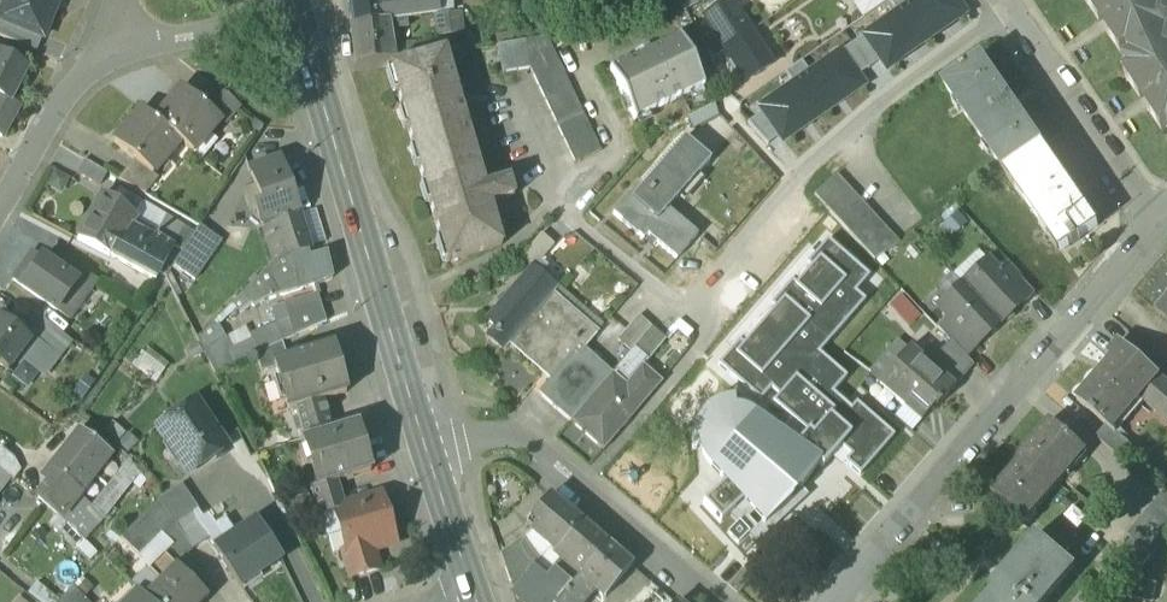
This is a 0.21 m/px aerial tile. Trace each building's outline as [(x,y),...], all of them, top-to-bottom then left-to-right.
[(5,2),(0,16),(0,20),(42,37),(44,38),(59,0),(0,0),(5,2)] [(350,26),(385,21),(382,0),(346,0),(350,26)] [(416,16),(434,13),(432,0),(413,0),(416,16)] [(684,11),(705,0),(678,0),(684,11)] [(898,14),(905,9),(913,4),(911,0),(891,0),(889,2),(898,14)] [(967,14),(962,7),(957,0),(918,0),(913,4),(905,9),(928,41),(967,14)] [(1124,54),(1130,50),(1141,66),(1127,76),(1165,131),(1166,130),(1166,4),(1164,6),(1160,0),(1086,0),(1124,54)] [(731,2),(705,18),(725,50),(750,33),(731,2)] [(886,70),(928,41),(905,9),(898,14),(864,38),(880,61),(886,70)] [(463,29),(463,12),(437,12),(437,29),(463,29)] [(0,20),(0,36),(37,51),(42,37),(0,20)] [(385,21),(350,26),(356,62),(393,55),(388,26),(393,25),(392,20),(385,21)] [(750,33),(725,50),(745,81),(771,65),(750,33)] [(601,150),(546,36),(497,44),(502,74),(530,69),(575,162),(601,150)] [(638,58),(612,71),(611,70),(609,70),(635,121),(704,87),(679,36),(677,37),(678,38),(651,51),(648,45),(635,52),(638,58)] [(852,46),(868,70),(880,61),(864,38),(852,46)] [(840,54),(856,78),(868,70),(852,46),(840,54)] [(477,188),(449,93),(455,92),(443,51),(390,67),(446,261),(500,245),(488,204),(513,197),(507,179),(477,188)] [(0,52),(0,96),(9,100),(27,66),(0,52)] [(824,113),(862,86),(856,78),(840,54),(810,75),(802,80),(824,113)] [(1042,146),(982,58),(944,84),(1004,172),(1042,146)] [(786,74),(794,86),(801,80),(810,75),(801,63),(786,74)] [(783,142),(824,113),(802,80),(794,86),(760,110),(763,114),(780,138),(783,142)] [(202,105),(178,86),(151,119),(179,142),(193,153),(220,119),(202,105)] [(239,107),(216,88),(202,105),(220,119),(226,124),(239,107)] [(3,137),(19,106),(9,100),(0,96),(0,136),(3,137)] [(151,119),(140,110),(113,144),(133,161),(152,175),(179,142),(151,119)] [(768,146),(780,138),(763,114),(748,125),(768,146)] [(683,139),(634,198),(629,194),(612,214),(644,239),(648,234),(678,259),(698,235),(668,210),(709,160),(683,139)] [(1099,227),(1042,146),(1004,172),(1062,252),(1074,244),(1076,246),(1081,242),(1079,240),(1099,227)] [(107,173),(84,160),(77,173),(97,185),(101,185),(107,173)] [(278,160),(251,170),(264,206),(264,222),(264,224),(296,215),(278,160)] [(152,175),(133,161),(130,165),(154,184),(157,180),(152,175)] [(154,184),(130,165),(118,179),(146,195),(154,184)] [(899,244),(837,176),(815,197),(874,261),(899,244)] [(139,200),(117,186),(109,198),(130,216),(139,200)] [(109,198),(101,193),(75,238),(108,254),(118,237),(130,216),(109,198)] [(183,224),(165,213),(154,233),(172,244),(183,224)] [(296,215),(264,224),(273,262),(276,259),(277,261),(290,257),(308,251),(296,215)] [(131,224),(123,239),(118,237),(108,254),(155,277),(172,244),(154,233),(152,236),(131,224)] [(221,239),(199,225),(186,245),(199,253),(186,273),(195,279),(221,239)] [(540,235),(520,259),(533,270),(553,246),(540,235)] [(242,237),(229,246),(235,256),(248,248),(242,237)] [(739,342),(717,367),(759,404),(770,391),(778,398),(772,405),(790,421),(778,438),(818,465),(822,469),(839,449),(849,457),(844,464),(859,477),(894,438),(855,405),(851,411),(832,395),(846,379),(819,355),(865,302),(855,294),(869,279),(827,242),(806,266),(810,269),(795,287),(791,283),(771,307),(775,311),(743,346),(739,342)] [(199,253),(186,245),(173,264),(186,273),(199,253)] [(308,251),(290,257),(298,291),(314,283),(311,259),(308,251)] [(97,279),(61,254),(53,266),(77,283),(76,283),(88,291),(97,279)] [(327,256),(311,259),(314,283),(314,286),(331,279),(327,256)] [(290,257),(277,261),(276,259),(273,262),(258,278),(242,294),(252,305),(254,307),(269,298),(298,291),(290,257)] [(53,266),(41,258),(21,286),(57,311),(76,283),(77,283),(53,266)] [(987,262),(962,285),(999,325),(1022,304),(1024,302),(996,272),(987,262)] [(1036,294),(1007,262),(996,272),(1024,302),(1022,304),(1024,305),(1036,294)] [(526,273),(487,321),(497,330),(512,342),(513,341),(552,295),(526,273)] [(999,325),(962,285),(937,308),(946,318),(974,348),(976,346),(999,325)] [(907,328),(920,318),(902,293),(889,303),(907,328)] [(242,294),(233,303),(241,313),(252,305),(242,294)] [(552,295),(513,341),(553,375),(574,351),(579,355),(585,348),(599,332),(554,294),(552,295)] [(1156,307),(1166,317),(1166,294),(1156,307)] [(318,295),(285,304),(293,337),(327,321),(318,295)] [(2,312),(0,315),(0,364),(8,371),(21,355),(34,339),(35,337),(25,329),(2,312)] [(71,341),(36,315),(25,329),(35,337),(34,339),(59,358),(71,341)] [(639,316),(618,340),(631,352),(632,350),(651,328),(639,316)] [(974,348),(946,318),(936,327),(950,343),(965,359),(978,348),(976,346),(974,348)] [(651,328),(632,350),(647,362),(666,340),(651,328)] [(512,342),(497,330),(491,337),(506,349),(512,342)] [(59,358),(34,339),(21,355),(46,375),(59,358)] [(283,342),(256,354),(262,372),(276,368),(274,362),(287,358),(283,342)] [(1121,342),(1109,356),(1113,359),(1077,400),(1107,426),(1112,430),(1113,429),(1140,397),(1166,420),(1166,382),(1121,342)] [(965,359),(950,343),(938,357),(963,379),(973,368),(965,359)] [(287,358),(274,362),(276,368),(288,410),(295,409),(322,400),(346,394),(332,345),(287,358)] [(579,355),(574,351),(553,375),(539,393),(570,422),(612,374),(585,348),(579,355)] [(909,349),(878,384),(921,422),(934,408),(936,410),(963,379),(938,357),(929,367),(909,349)] [(643,366),(626,386),(645,402),(662,383),(643,366)] [(626,386),(612,374),(570,422),(603,451),(645,402),(626,386)] [(322,400),(295,409),(304,439),(332,431),(322,400)] [(227,448),(195,402),(157,428),(189,474),(227,448)] [(778,438),(746,415),(739,413),(732,412),(732,406),(735,406),(734,404),(721,406),(708,413),(699,424),(694,437),(694,451),(696,450),(696,448),(702,447),(704,454),(707,460),(711,466),(728,484),(744,501),(754,512),(739,525),(749,535),(763,522),(764,523),(763,525),(764,526),(789,503),(794,508),(795,507),(794,506),(804,495),(805,496),(806,495),(801,491),(818,465),(778,438)] [(1051,421),(987,495),(1024,526),(1087,452),(1051,421)] [(304,439),(302,440),(316,486),(317,488),(337,482),(369,472),(354,424),(332,431),(304,439)] [(1130,444),(1113,429),(1112,430),(1107,426),(1096,438),(1119,457),(1130,444)] [(79,428),(48,468),(59,477),(76,490),(77,488),(81,491),(82,489),(79,486),(109,452),(79,428)] [(3,449),(0,451),(0,469),(11,478),(14,480),(21,470),(14,458),(3,449)] [(125,455),(120,460),(126,464),(130,459),(125,455)] [(126,464),(113,481),(127,491),(133,483),(140,474),(130,459),(126,464)] [(11,478),(0,469),(0,493),(11,478)] [(147,479),(140,474),(133,483),(140,489),(147,479)] [(76,490),(59,477),(38,497),(58,515),(78,496),(81,492),(81,491),(77,488),(76,490)] [(113,481),(94,505),(107,517),(127,491),(113,481)] [(337,482),(317,488),(316,486),(311,488),(320,518),(336,513),(346,510),(337,482)] [(703,508),(718,525),(744,501),(728,484),(703,508)] [(1128,535),(1132,537),(1154,554),(1166,537),(1166,496),(1163,493),(1128,535)] [(88,504),(78,496),(58,515),(86,540),(107,517),(94,505),(91,503),(88,504)] [(581,523),(549,496),(537,511),(546,519),(534,528),(554,555),(581,523)] [(346,510),(336,513),(348,552),(349,555),(373,547),(384,544),(382,535),(392,532),(382,499),(346,510)] [(158,501),(121,539),(140,558),(161,536),(173,523),(158,501)] [(537,511),(527,523),(534,528),(546,519),(537,511)] [(192,514),(175,526),(192,551),(209,539),(192,514)] [(256,521),(214,549),(239,586),(280,559),(256,521)] [(175,526),(173,523),(161,536),(181,562),(192,551),(175,526)] [(581,523),(554,555),(563,562),(580,575),(607,545),(581,523)] [(739,525),(728,534),(738,545),(749,535),(739,525)] [(554,555),(534,528),(523,536),(540,560),(533,567),(548,580),(563,562),(554,555)] [(523,536),(500,553),(513,589),(533,567),(540,560),(523,536)] [(1041,536),(984,601),(1048,601),(1078,567),(1041,536)] [(1154,554),(1132,537),(1124,547),(1125,548),(1146,565),(1154,554)] [(557,601),(589,601),(598,592),(606,598),(633,567),(607,545),(580,575),(557,601)] [(373,547),(349,555),(348,552),(342,554),(350,580),(380,570),(373,547)] [(1146,565),(1125,548),(1116,559),(1117,560),(1137,577),(1146,566),(1146,565)] [(163,555),(147,571),(157,582),(142,597),(147,601),(203,601),(207,598),(163,555)] [(1137,577),(1117,560),(1109,570),(1129,587),(1138,577),(1137,577)] [(530,601),(557,601),(580,575),(563,562),(548,580),(530,601)] [(512,591),(525,601),(530,601),(548,580),(533,567),(513,589),(512,591)] [(635,596),(648,581),(635,570),(622,585),(635,596)] [(36,583),(28,594),(38,601),(57,601),(58,601),(36,583)] [(650,583),(633,601),(672,601),(650,583)] [(73,589),(60,601),(85,601),(73,589)]
